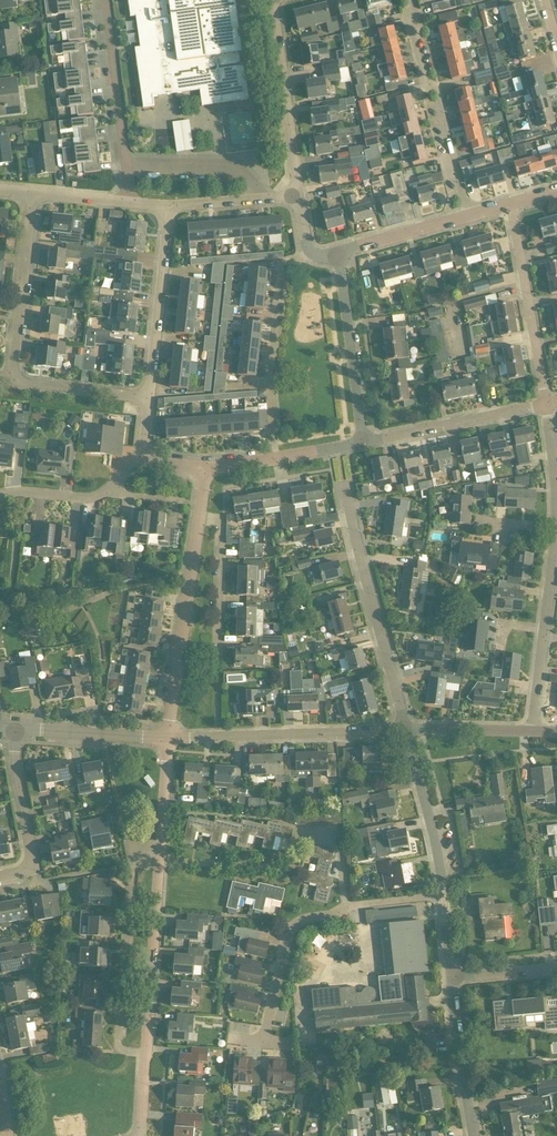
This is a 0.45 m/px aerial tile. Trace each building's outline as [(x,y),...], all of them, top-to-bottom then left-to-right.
[(17,8),(16,1),(25,0),(0,0),(0,10),(17,8)] [(80,0),(45,5),(46,16),(65,14),(66,20),(82,18),(80,0)] [(129,17),(134,16),(139,47),(133,48),(142,108),(154,106),(153,97),(199,90),(202,106),(249,100),(244,64),(240,64),(239,54),(242,53),(235,0),(127,0),(129,17)] [(368,28),(366,17),(364,9),(356,11),(353,0),(342,0),(337,1),(340,15),(337,16),(339,26),(340,25),(342,34),(350,32),(360,30),(368,28)] [(370,4),(364,6),(367,17),(366,17),(368,28),(379,25),(382,24),(377,6),(387,4),(386,0),(369,0),(370,4)] [(443,2),(431,5),(433,13),(451,9),(449,1),(449,0),(443,0),(443,2)] [(485,11),(498,8),(503,24),(508,22),(524,17),(521,5),(505,10),(505,7),(501,8),(499,0),(498,0),(478,5),(480,13),(485,11)] [(336,17),(329,19),(326,5),(311,8),(315,26),(326,23),(329,33),(340,31),(336,17)] [(319,39),(315,26),(311,8),(294,12),(299,30),(311,27),(312,33),(301,36),(302,43),(319,39)] [(455,31),(453,25),(453,22),(458,21),(456,11),(439,15),(442,28),(439,28),(442,41),(464,35),(463,29),(455,31)] [(508,22),(512,35),(528,30),(524,17),(508,22)] [(43,27),(42,18),(29,20),(30,29),(43,27)] [(82,18),(66,20),(66,23),(47,25),(48,34),(67,32),(68,41),(85,39),(82,18)] [(2,33),(0,33),(0,58),(19,56),(17,42),(19,42),(17,23),(1,25),(2,33)] [(382,44),(382,45),(396,42),(393,28),(380,31),(379,25),(368,28),(360,30),(362,37),(373,34),(375,33),(379,32),(380,38),(375,39),(374,38),(370,39),(371,40),(370,40),(372,47),(382,44)] [(509,42),(511,50),(532,44),(528,30),(512,35),(507,37),(508,43),(509,42)] [(459,50),(458,44),(475,39),(474,38),(482,36),(481,31),(473,33),(464,35),(442,41),(445,54),(459,50)] [(350,32),(342,34),(341,34),(345,53),(354,51),(352,41),(350,32)] [(495,40),(487,43),(491,55),(499,53),(495,40)] [(382,45),(385,58),(400,54),(396,42),(382,45)] [(71,60),(87,58),(85,43),(50,47),(51,56),(70,54),(71,60)] [(316,45),(316,47),(301,49),(304,66),(319,64),(317,56),(328,55),(326,43),(316,45)] [(513,55),(517,54),(520,62),(536,57),(532,44),(511,50),(513,55)] [(477,49),(479,60),(488,58),(485,47),(477,49)] [(465,49),(459,50),(445,54),(449,67),(472,62),(470,54),(466,55),(465,49)] [(347,67),(351,66),(351,65),(354,64),(352,56),(360,55),(359,50),(354,51),(345,53),(347,67)] [(344,51),(336,52),(338,60),(346,59),(344,51)] [(385,58),(387,64),(377,66),(379,73),(403,67),(400,54),(385,58)] [(87,58),(71,60),(72,72),(53,74),(54,80),(89,76),(87,58)] [(322,63),(323,72),(339,70),(338,60),(322,63)] [(466,77),(464,69),(474,67),(472,62),(449,67),(452,80),(466,77)] [(355,73),(356,79),(365,77),(361,63),(354,64),(351,65),(351,66),(352,71),(355,73)] [(494,69),(496,77),(509,73),(507,65),(494,69)] [(408,86),(406,80),(403,67),(379,73),(380,78),(390,76),(392,82),(385,84),(386,92),(408,86)] [(473,73),(475,81),(493,77),(491,69),(473,73)] [(327,97),(326,90),(331,90),(330,82),(341,80),(339,70),(323,72),(324,80),(307,82),(309,99),(327,97)] [(36,86),(34,71),(20,73),(20,79),(28,78),(29,87),(36,86)] [(540,72),(524,77),(524,76),(519,77),(521,83),(516,85),(518,92),(543,84),(540,72)] [(511,79),(509,73),(496,77),(497,82),(511,79)] [(75,96),(91,94),(89,76),(54,80),(55,91),(74,89),(75,96)] [(365,77),(356,79),(358,86),(364,85),(367,84),(365,77)] [(476,87),(489,84),(494,83),(493,77),(475,81),(476,87)] [(21,112),(17,79),(0,81),(0,115),(21,112)] [(529,95),(531,102),(547,98),(543,84),(518,92),(501,97),(503,102),(529,95)] [(473,87),(469,89),(455,92),(458,105),(477,100),(473,87)] [(91,94),(75,96),(75,98),(56,100),(58,110),(76,107),(77,116),(94,114),(91,94)] [(388,94),(376,97),(378,104),(389,101),(388,94)] [(390,115),(413,109),(410,96),(396,100),(399,112),(390,115)] [(321,102),(322,109),(311,111),(313,126),(330,123),(330,121),(332,120),(332,121),(336,121),(335,113),(340,113),(340,111),(347,111),(346,106),(354,105),(353,98),(338,100),(338,99),(321,102)] [(360,100),(363,119),(374,118),(371,98),(360,100)] [(533,108),(535,115),(535,116),(551,111),(547,98),(531,102),(523,105),(525,111),(533,108)] [(476,115),(474,107),(483,105),(481,99),(477,100),(458,105),(461,118),(476,115)] [(401,118),(402,125),(399,125),(399,126),(416,122),(413,109),(390,115),(391,121),(401,118)] [(527,117),(531,131),(555,124),(551,111),(535,116),(535,115),(527,117)] [(516,120),(514,114),(505,117),(507,123),(516,120)] [(477,121),(476,115),(461,118),(465,131),(483,126),(490,124),(488,118),(477,121)] [(80,136),(96,134),(94,118),(59,122),(60,131),(79,129),(80,136)] [(361,122),(364,134),(379,130),(376,118),(373,119),(364,121),(361,122)] [(176,151),(193,150),(192,120),(174,121),(176,151)] [(48,122),(50,137),(57,136),(55,121),(48,122)] [(399,139),(399,140),(420,135),(416,122),(399,126),(401,132),(394,134),(396,140),(399,139)] [(6,135),(0,135),(0,164),(11,163),(8,134),(23,132),(22,126),(5,128),(6,135)] [(465,131),(468,144),(471,143),(474,154),(489,150),(483,126),(465,131)] [(359,127),(345,129),(346,136),(360,134),(359,127)] [(330,138),(315,140),(317,156),(333,154),(332,146),(338,145),(339,148),(347,147),(346,136),(345,129),(336,130),(337,137),(330,138)] [(366,147),(370,147),(378,145),(378,144),(383,143),(379,130),(364,134),(363,134),(366,147)] [(96,134),(80,136),(81,147),(62,149),(63,156),(98,152),(96,134)] [(521,134),(511,137),(513,144),(523,141),(521,134)] [(399,153),(400,154),(423,148),(420,135),(399,140),(402,152),(399,153)] [(552,154),(556,168),(556,135),(548,137),(550,144),(552,154)] [(531,143),(523,145),(525,151),(532,149),(531,143)] [(33,147),(36,175),(55,173),(51,145),(33,147)] [(516,146),(521,162),(514,164),(517,179),(531,175),(527,161),(525,151),(523,145),(516,146)] [(362,146),(348,148),(350,158),(364,156),(362,146)] [(401,159),(411,157),(413,164),(426,161),(423,148),(400,154),(401,159)] [(510,148),(502,150),(506,163),(507,163),(508,167),(513,165),(513,164),(514,164),(510,148)] [(366,156),(367,161),(369,161),(373,160),(371,151),(370,149),(364,151),(366,156)] [(500,164),(506,163),(502,150),(497,152),(500,164)] [(98,152),(63,156),(64,166),(83,164),(84,173),(101,171),(98,152)] [(552,154),(539,157),(543,172),(556,168),(552,154)] [(478,189),(491,186),(486,163),(483,155),(471,158),(475,175),(474,175),(478,189)] [(335,161),(335,167),(319,169),(321,185),(337,183),(337,178),(353,176),(352,166),(359,166),(367,164),(367,161),(366,156),(335,161)] [(539,157),(527,161),(531,175),(543,172),(539,157)] [(382,167),(380,158),(373,160),(369,161),(371,170),(382,167)] [(500,168),(494,170),(492,162),(486,163),(491,186),(504,182),(500,168)] [(367,164),(359,166),(361,182),(370,180),(367,164)] [(384,195),(386,200),(381,202),(384,215),(401,211),(399,202),(409,200),(402,172),(390,175),(394,188),(385,191),(386,195),(384,195)] [(416,192),(417,191),(421,205),(437,201),(430,174),(418,178),(420,184),(414,186),(416,192)] [(372,187),(371,183),(362,186),(365,199),(375,197),(372,187)] [(327,200),(341,197),(339,186),(325,189),(327,200)] [(349,211),(351,211),(355,224),(373,219),(369,206),(358,209),(354,195),(346,198),(349,211)] [(322,205),(325,215),(324,215),(328,231),(345,226),(340,210),(334,212),(331,202),(322,205)] [(111,210),(110,217),(124,218),(124,211),(111,210)] [(82,231),(71,230),(72,218),(54,216),(52,232),(70,234),(69,243),(81,244),(82,231)] [(280,217),(267,218),(268,236),(282,235),(280,217)] [(255,237),(268,236),(267,218),(254,219),(255,237)] [(556,234),(552,218),(538,221),(543,238),(549,236),(551,243),(545,245),(548,255),(556,252),(556,237),(556,234)] [(105,219),(98,219),(97,233),(104,234),(105,219)] [(242,238),(255,237),(254,219),(240,221),(242,238)] [(120,236),(127,237),(145,239),(147,224),(121,221),(120,236)] [(242,244),(242,238),(240,221),(227,222),(229,239),(234,239),(235,244),(242,244)] [(216,240),(229,239),(227,222),(214,223),(216,240)] [(202,241),(216,240),(214,223),(201,224),(202,241)] [(196,250),(195,242),(202,241),(201,224),(187,225),(190,250),(196,250)] [(499,243),(493,245),(490,235),(475,239),(480,254),(482,260),(502,255),(499,243)] [(144,252),(145,239),(127,237),(125,250),(144,252)] [(464,254),(458,255),(461,266),(467,265),(465,259),(480,254),(475,239),(461,243),(464,254)] [(66,244),(65,252),(51,250),(49,268),(64,269),(65,258),(80,260),(80,259),(93,260),(93,259),(94,260),(95,254),(95,247),(86,246),(66,244)] [(439,266),(454,261),(455,268),(461,266),(458,255),(452,257),(449,246),(435,250),(439,266)] [(95,247),(95,254),(117,256),(118,249),(95,247)] [(420,254),(423,265),(417,267),(420,278),(426,276),(424,270),(439,266),(435,250),(420,254)] [(124,263),(123,271),(116,270),(115,277),(140,279),(142,265),(131,264),(132,257),(117,256),(95,254),(94,260),(103,261),(124,263)] [(417,267),(411,268),(408,258),(390,263),(395,278),(413,273),(414,279),(420,278),(417,267)] [(546,264),(548,279),(556,277),(556,262),(546,264)] [(223,272),(224,263),(218,264),(212,264),(212,271),(223,272)] [(386,288),(384,281),(395,278),(390,263),(379,266),(373,268),(375,278),(376,278),(379,289),(386,288)] [(227,266),(225,279),(232,280),(234,266),(227,266)] [(249,282),(266,284),(268,270),(250,268),(249,282)] [(61,290),(61,283),(69,284),(70,277),(55,275),(54,282),(47,282),(45,294),(48,294),(47,299),(65,301),(66,291),(61,290)] [(504,283),(502,275),(488,278),(491,287),(504,283)] [(132,299),(133,293),(139,293),(140,279),(115,277),(114,283),(122,284),(121,291),(91,288),(90,295),(132,299)] [(210,284),(215,285),(222,285),(223,278),(211,277),(210,284)] [(548,279),(551,294),(556,293),(556,277),(548,279)] [(225,279),(224,292),(231,293),(232,280),(225,279)] [(182,280),(180,294),(198,296),(199,282),(182,280)] [(473,284),(475,292),(489,288),(487,280),(473,284)] [(265,297),(266,284),(249,282),(247,295),(265,297)] [(222,285),(215,285),(214,297),(221,298),(222,285)] [(466,285),(453,289),(456,299),(469,295),(466,285)] [(230,306),(231,293),(224,292),(222,306),(230,306)] [(443,292),(427,295),(429,304),(445,301),(443,292)] [(196,309),(198,296),(180,294),(179,307),(196,309)] [(131,306),(132,299),(90,295),(89,301),(111,304),(110,317),(136,320),(138,307),(131,306)] [(263,310),(265,297),(247,295),(246,308),(263,310)] [(219,311),(221,298),(214,297),(212,310),(219,311)] [(487,306),(485,297),(462,303),(465,312),(487,306)] [(496,311),(498,321),(514,318),(511,303),(497,306),(496,304),(488,305),(490,312),(496,311)] [(222,306),(222,313),(233,314),(234,307),(230,306),(222,306)] [(195,322),(196,309),(179,307),(177,320),(195,322)] [(429,319),(442,316),(440,307),(427,310),(429,319)] [(50,308),(49,317),(43,317),(41,333),(57,335),(59,324),(64,325),(65,319),(72,320),(74,310),(50,308)] [(218,324),(219,311),(212,310),(211,324),(218,324)] [(222,313),(221,320),(228,321),(233,321),(233,314),(222,313)] [(135,334),(136,320),(110,317),(108,317),(107,324),(112,325),(112,332),(135,334)] [(498,321),(499,331),(493,333),(494,340),(503,338),(502,336),(517,334),(514,318),(498,321)] [(428,322),(429,329),(443,326),(441,319),(428,322)] [(201,322),(195,322),(177,320),(176,333),(193,335),(194,328),(200,329),(201,322)] [(226,334),(228,321),(221,320),(219,333),(226,334)] [(383,330),(385,345),(408,342),(405,321),(393,323),(394,328),(383,330)] [(243,336),(260,337),(262,324),(244,322),(243,336)] [(209,337),(216,338),(217,333),(218,324),(211,324),(210,331),(209,337)] [(444,333),(443,326),(429,329),(431,336),(444,333)] [(466,327),(470,348),(475,347),(475,343),(471,326),(466,327)] [(88,330),(87,336),(109,338),(110,331),(95,330),(95,331),(88,330)] [(225,347),(226,334),(219,333),(218,346),(225,347)] [(446,341),(444,333),(431,336),(432,343),(446,341)] [(115,345),(114,353),(108,352),(107,359),(132,361),(133,347),(120,346),(120,340),(109,338),(87,336),(86,336),(85,347),(94,348),(95,344),(109,345),(115,345)] [(205,336),(204,344),(215,345),(216,338),(209,337),(205,336)] [(259,350),(260,337),(243,336),(241,349),(259,350)] [(48,341),(47,349),(39,348),(37,366),(55,368),(55,367),(60,368),(61,366),(62,355),(66,356),(67,343),(48,341)] [(432,343),(434,351),(447,348),(446,341),(432,343)] [(469,348),(470,351),(471,357),(473,357),(477,356),(477,357),(488,355),(487,352),(490,352),(488,341),(475,343),(475,347),(470,348),(469,348)] [(387,360),(398,359),(399,365),(415,363),(415,359),(410,359),(408,342),(385,345),(387,360)] [(203,351),(208,352),(215,352),(215,345),(204,344),(203,351)] [(218,346),(217,359),(224,360),(225,347),(218,346)] [(174,347),(173,361),(190,363),(192,349),(174,347)] [(497,356),(504,356),(506,365),(522,362),(519,347),(504,349),(504,348),(496,349),(497,356)] [(449,355),(447,348),(434,351),(435,358),(449,355)] [(257,364),(259,350),(241,349),(240,362),(257,364)] [(207,364),(213,365),(215,352),(208,352),(207,364)] [(450,362),(449,355),(435,358),(437,365),(441,364),(450,362)] [(81,371),(89,372),(91,357),(83,356),(81,371)] [(473,357),(471,357),(465,359),(467,373),(476,371),(473,357)] [(130,375),(132,361),(107,359),(105,372),(130,375)] [(217,359),(215,372),(222,373),(224,360),(217,359)] [(190,363),(173,361),(171,374),(189,376),(190,363)] [(257,364),(240,362),(238,375),(256,377),(257,364)] [(506,365),(507,374),(501,376),(502,383),(510,382),(510,380),(524,377),(522,362),(506,365)] [(399,365),(399,371),(389,372),(390,387),(407,385),(405,370),(411,369),(411,368),(416,367),(415,363),(399,365)] [(205,378),(212,378),(213,365),(207,364),(205,378)] [(444,379),(441,364),(437,365),(432,366),(435,380),(444,379)] [(195,384),(188,383),(189,376),(171,374),(170,387),(187,389),(187,393),(204,392),(204,391),(204,386),(194,387),(195,384)] [(463,376),(464,382),(457,383),(460,398),(475,395),(471,374),(463,376)] [(457,383),(450,384),(449,379),(442,380),(443,386),(441,386),(445,401),(460,398),(457,383)] [(415,399),(409,400),(407,385),(390,387),(392,402),(403,401),(404,407),(416,406),(415,399)] [(214,386),(213,394),(217,394),(225,394),(226,387),(214,386)] [(213,394),(204,395),(204,402),(217,401),(217,394),(213,394)] [(204,395),(191,396),(191,403),(204,402),(204,395)] [(178,405),(191,403),(191,396),(177,397),(178,405)] [(163,398),(164,400),(164,406),(178,405),(177,397),(163,398)] [(258,411),(258,414),(245,415),(246,433),(260,432),(259,430),(268,429),(267,410),(258,411)] [(16,414),(13,440),(27,441),(29,416),(16,414)] [(233,434),(246,433),(245,415),(232,416),(233,434)] [(220,435),(233,434),(232,416),(218,417),(220,435)] [(207,436),(220,435),(218,417),(205,418),(207,436)] [(194,437),(207,436),(205,418),(192,419),(194,437)] [(181,438),(194,437),(192,419),(179,420),(181,438)] [(167,439),(181,438),(179,420),(166,421),(167,439)] [(115,423),(114,430),(88,426),(85,452),(112,456),(113,442),(122,443),(124,424),(115,423)] [(513,432),(516,446),(518,457),(516,458),(518,466),(531,464),(529,455),(526,455),(523,444),(534,442),(531,428),(513,432)] [(488,437),(492,460),(501,458),(501,461),(514,458),(512,447),(506,448),(503,434),(488,437)] [(465,465),(473,463),(475,470),(487,467),(486,460),(481,461),(479,453),(480,453),(477,439),(460,443),(463,456),(465,465)] [(13,445),(0,443),(0,466),(11,467),(13,445)] [(40,452),(38,470),(57,472),(57,474),(69,475),(73,445),(60,444),(58,454),(40,452)] [(430,449),(433,461),(435,473),(444,471),(442,459),(451,457),(448,445),(430,449)] [(406,469),(414,467),(416,475),(424,473),(420,452),(403,455),(406,469)] [(372,461),(376,482),(377,487),(391,484),(389,476),(398,474),(395,458),(386,460),(385,459),(372,461)] [(488,475),(489,475),(487,467),(475,470),(477,481),(482,480),(482,481),(489,480),(488,475)] [(459,470),(452,472),(454,482),(461,480),(459,470)] [(410,474),(402,476),(405,488),(413,487),(410,474)] [(515,476),(516,485),(530,484),(530,476),(515,476)] [(465,487),(465,497),(452,496),(450,522),(467,524),(468,510),(470,510),(471,498),(485,499),(486,485),(473,484),(473,486),(465,487)] [(320,485),(305,487),(308,503),(311,518),(310,518),(312,525),(326,523),(325,516),(317,517),(315,502),(323,500),(324,500),(325,499),(324,493),(323,492),(321,492),(320,485)] [(535,491),(506,489),(506,486),(498,486),(497,498),(506,499),(505,507),(534,508),(535,491)] [(305,487),(290,490),(292,502),(293,505),(294,505),(308,503),(305,487)] [(277,492),(262,494),(265,510),(280,507),(279,505),(277,492)] [(265,510),(262,494),(247,497),(251,520),(266,518),(265,510)] [(235,515),(236,514),(238,523),(251,520),(247,497),(232,499),(235,515)] [(394,500),(393,507),(387,507),(384,535),(400,537),(404,509),(408,509),(409,502),(394,500)] [(286,508),(290,529),(298,527),(295,507),(286,508)] [(286,508),(280,509),(283,530),(290,529),(286,508)] [(138,544),(148,545),(149,539),(152,513),(136,511),(136,519),(135,519),(134,520),(133,521),(132,525),(130,525),(129,537),(139,539),(138,544)] [(178,530),(164,529),(166,514),(152,513),(149,539),(148,545),(168,547),(176,547),(178,530)] [(88,551),(90,538),(101,539),(104,519),(88,517),(87,529),(80,528),(77,550),(88,551)] [(127,528),(119,528),(120,520),(104,519),(101,539),(101,542),(115,543),(113,555),(116,555),(116,558),(123,559),(127,528)] [(53,558),(54,548),(57,527),(43,525),(41,539),(34,539),(32,554),(40,555),(39,557),(53,558)] [(295,543),(315,539),(317,548),(334,545),(331,530),(316,533),(314,526),(292,531),(295,543)] [(77,543),(68,542),(70,528),(57,527),(54,548),(67,549),(66,558),(75,559),(77,543)] [(414,541),(413,550),(422,551),(423,541),(414,541)] [(499,549),(490,547),(461,544),(459,562),(452,561),(451,567),(464,573),(473,573),(474,563),(487,565),(486,574),(496,575),(497,572),(495,571),(497,558),(498,558),(499,549)] [(517,552),(514,577),(508,576),(507,583),(521,585),(521,578),(529,579),(532,554),(517,552)] [(299,570),(312,567),(310,559),(291,564),(293,571),(299,570)] [(244,560),(244,568),(238,567),(237,581),(256,582),(259,582),(259,568),(264,568),(264,561),(244,560)] [(412,561),(411,569),(405,568),(401,599),(403,600),(402,609),(416,611),(422,572),(425,572),(427,563),(412,561)] [(314,576),(321,574),(323,582),(342,577),(338,563),(319,568),(319,566),(312,568),(314,576)] [(463,576),(459,574),(453,585),(458,587),(463,576)] [(520,592),(521,585),(507,583),(508,576),(503,576),(502,581),(499,580),(498,589),(493,589),(492,598),(496,598),(495,607),(521,610),(523,592),(520,592)] [(247,596),(247,602),(261,603),(264,603),(264,596),(256,596),(256,582),(237,581),(237,595),(247,596)] [(329,608),(323,610),(326,622),(332,620),(333,622),(349,618),(347,608),(349,608),(347,599),(348,599),(346,593),(337,595),(339,601),(328,604),(329,608)] [(145,598),(144,599),(134,598),(133,603),(144,605),(142,614),(162,617),(164,601),(145,598)] [(237,609),(237,623),(256,623),(263,623),(263,610),(277,610),(278,603),(264,603),(261,603),(261,609),(237,609)] [(463,622),(471,623),(470,631),(469,631),(466,650),(483,652),(485,634),(487,634),(488,623),(482,623),(484,610),(465,607),(463,622)] [(127,612),(126,619),(133,621),(134,614),(127,612)] [(134,619),(141,620),(140,629),(159,632),(162,617),(142,614),(135,613),(134,619)] [(356,630),(353,631),(349,618),(333,622),(337,636),(348,633),(350,639),(358,637),(356,630)] [(251,644),(255,644),(283,644),(283,637),(262,636),(263,623),(237,623),(236,637),(251,637),(251,644)] [(130,643),(137,644),(157,647),(159,632),(140,629),(138,639),(131,638),(130,643)] [(451,654),(442,653),(443,646),(418,643),(416,659),(433,661),(433,664),(440,664),(439,674),(449,675),(451,654)] [(267,644),(267,652),(267,653),(275,654),(276,653),(285,653),(285,644),(283,644),(267,644)] [(288,648),(291,659),(299,657),(296,646),(288,648)] [(334,661),(346,658),(350,671),(366,667),(361,650),(345,654),(344,648),(332,651),(334,661)] [(236,649),(236,665),(256,665),(256,663),(256,657),(256,651),(256,650),(253,650),(236,649)] [(49,671),(47,660),(43,661),(42,650),(34,651),(36,662),(37,673),(49,671)] [(122,655),(129,656),(127,666),(147,669),(150,653),(130,650),(130,651),(123,650),(122,655)] [(505,654),(502,679),(495,678),(495,685),(509,686),(509,680),(517,681),(520,656),(505,654)] [(13,690),(29,687),(27,678),(35,677),(32,657),(16,660),(17,668),(9,670),(13,690)] [(127,666),(126,676),(119,675),(119,680),(145,684),(147,669),(127,666)] [(76,672),(77,679),(64,681),(63,678),(44,681),(48,700),(67,697),(67,700),(84,697),(83,693),(92,691),(88,670),(76,672)] [(449,675),(439,674),(438,680),(430,679),(427,704),(443,706),(446,681),(456,682),(457,676),(449,675)] [(332,697),(354,691),(356,699),(373,694),(369,680),(353,684),(351,676),(328,682),(332,697)] [(117,689),(118,686),(119,680),(110,678),(108,688),(117,689)] [(306,713),(306,712),(318,711),(317,692),(312,692),(312,689),(321,689),(319,679),(301,680),(303,712),(303,713),(306,713)] [(124,687),(123,696),(143,699),(145,684),(119,680),(118,686),(124,687)] [(294,690),(294,697),(286,697),(287,701),(288,701),(288,712),(303,712),(301,680),(291,681),(291,690),(294,690)] [(498,707),(500,692),(508,693),(509,686),(495,685),(478,683),(467,698),(474,703),(474,704),(498,707)] [(238,692),(239,714),(261,713),(261,704),(274,704),(273,691),(238,692)] [(360,715),(369,712),(371,714),(375,713),(376,710),(377,710),(373,694),(356,699),(337,704),(340,717),(351,714),(350,710),(358,708),(360,715)] [(114,710),(121,712),(140,714),(143,699),(123,696),(121,706),(115,705),(114,710)] [(452,699),(450,707),(457,709),(459,701),(452,699)] [(380,748),(369,748),(369,747),(366,748),(366,749),(342,749),(343,763),(362,763),(362,764),(369,763),(369,772),(382,771),(382,763),(381,763),(380,748)] [(296,756),(289,756),(290,777),(298,776),(297,772),(305,772),(306,788),(313,788),(311,753),(308,753),(308,755),(296,755),(296,756)] [(336,755),(327,755),(327,754),(314,755),(314,753),(311,753),(313,788),(321,788),(320,771),(327,771),(327,777),(336,777),(336,755)] [(251,778),(251,776),(266,776),(265,756),(249,757),(249,758),(243,758),(244,779),(251,778)] [(266,776),(275,776),(276,782),(290,782),(290,777),(289,756),(281,757),(281,756),(265,756),(266,776)] [(55,782),(64,780),(65,787),(78,784),(76,777),(74,764),(69,765),(68,760),(51,763),(55,782)] [(47,791),(45,784),(55,782),(51,763),(36,766),(40,792),(47,791)] [(84,775),(76,777),(78,784),(80,795),(96,792),(94,782),(103,780),(100,763),(83,766),(84,775)] [(209,777),(201,776),(202,767),(185,765),(185,773),(182,773),(181,782),(198,783),(197,803),(207,804),(209,777)] [(233,766),(233,769),(215,768),(214,782),(215,782),(215,787),(227,788),(226,796),(239,797),(241,770),(240,769),(241,767),(233,766)] [(546,798),(547,803),(555,802),(551,768),(532,770),(534,790),(527,791),(528,804),(534,803),(536,801),(535,799),(546,798)] [(456,810),(470,808),(473,827),(506,822),(503,800),(506,800),(502,774),(490,776),(493,797),(474,800),(473,798),(455,801),(456,810)] [(372,820),(379,819),(395,816),(394,807),(399,805),(395,789),(380,793),(380,794),(369,796),(367,789),(341,795),(343,806),(361,802),(362,809),(369,807),(372,820)] [(249,798),(249,806),(267,807),(267,798),(249,798)] [(58,804),(42,807),(44,815),(59,813),(58,804)] [(460,816),(463,837),(469,837),(466,815),(460,816)] [(196,833),(211,836),(214,824),(189,818),(183,843),(193,846),(196,833)] [(82,833),(89,832),(92,849),(112,845),(108,826),(100,827),(98,819),(80,823),(82,833)] [(223,835),(238,838),(240,825),(215,819),(214,824),(211,836),(209,845),(220,848),(223,835)] [(249,836),(264,840),(267,827),(241,821),(240,825),(238,838),(236,847),(246,849),(249,836)] [(268,822),(267,827),(264,840),(262,848),(272,850),(275,838),(291,841),(294,828),(268,822)] [(400,852),(399,848),(407,846),(404,831),(401,831),(399,822),(367,829),(370,844),(385,841),(387,854),(400,852)] [(556,846),(554,847),(555,857),(556,857),(556,826),(547,827),(548,836),(555,835),(556,846)] [(367,828),(347,832),(349,841),(368,837),(367,828)] [(63,861),(64,863),(72,861),(69,848),(76,847),(74,833),(55,836),(56,844),(50,845),(53,863),(63,861)] [(10,853),(7,835),(0,837),(0,855),(10,853)] [(319,859),(315,874),(328,877),(334,852),(308,846),(306,856),(319,859)] [(378,875),(383,874),(385,888),(414,882),(411,866),(396,869),(395,861),(376,865),(378,875)] [(332,878),(328,877),(315,874),(307,872),(304,883),(317,886),(314,901),(326,904),(332,878)] [(83,890),(93,891),(92,905),(110,907),(111,890),(104,889),(105,881),(92,879),(92,880),(84,880),(83,890)] [(240,897),(254,901),(258,888),(232,882),(226,908),(237,910),(240,897)] [(259,884),(258,888),(254,901),(252,909),(263,912),(266,899),(281,903),(284,890),(259,884)] [(50,895),(34,898),(39,921),(60,917),(58,903),(51,904),(50,895)] [(483,919),(485,941),(506,939),(504,917),(514,916),(513,904),(494,905),(494,898),(479,900),(480,919),(483,919)] [(28,904),(21,905),(21,901),(6,903),(9,922),(19,921),(20,928),(23,929),(32,927),(28,904)] [(9,922),(6,903),(0,904),(0,924),(9,922)] [(549,907),(538,908),(540,925),(550,925),(549,914),(554,913),(553,906),(549,907)] [(378,909),(365,911),(366,924),(373,923),(373,921),(418,916),(417,907),(379,911),(378,909)] [(80,924),(89,925),(88,936),(107,937),(109,920),(92,919),(93,912),(81,911),(80,924)] [(202,933),(203,925),(207,926),(208,917),(188,915),(188,923),(177,922),(176,938),(197,940),(197,932),(202,933)] [(362,993),(356,994),(355,988),(312,992),(316,1031),(408,1021),(408,1023),(411,1023),(412,1025),(412,1026),(413,1028),(414,1029),(415,1030),(416,1032),(417,1032),(418,1033),(420,1034),(422,1034),(423,1035),(425,1035),(426,1034),(428,1034),(429,1033),(431,1033),(432,1032),(433,1031),(434,1029),(435,1028),(436,1027),(437,1025),(437,1024),(437,1022),(437,1020),(437,1019),(436,1017),(436,1016),(435,1014),(434,1015),(433,1014),(432,1013),(431,1013),(430,1012),(430,1011),(428,1011),(427,1010),(426,1010),(425,1007),(426,1007),(426,999),(424,999),(422,977),(421,977),(420,972),(428,972),(422,921),(403,923),(403,926),(391,927),(391,925),(383,926),(386,961),(397,960),(399,975),(378,977),(381,1002),(374,1003),(373,1001),(374,1000),(375,1000),(375,999),(376,998),(376,997),(376,996),(377,995),(377,994),(376,993),(376,992),(376,991),(375,991),(375,990),(374,989),(373,989),(372,988),(371,988),(370,988),(369,988),(368,988),(367,988),(366,988),(365,989),(364,990),(363,990),(363,991),(362,992),(362,993)] [(269,943),(255,940),(257,933),(236,928),(234,936),(241,937),(237,952),(265,958),(269,943)] [(223,950),(224,932),(214,932),(213,949),(223,950)] [(334,932),(333,941),(353,942),(353,933),(334,932)] [(5,948),(13,946),(12,938),(0,940),(0,949),(5,948)] [(7,955),(0,956),(0,959),(3,974),(25,969),(22,955),(36,952),(35,946),(31,947),(31,942),(13,946),(5,948),(7,955)] [(79,966),(87,967),(105,968),(106,951),(91,950),(92,943),(79,942),(78,955),(79,955),(78,963),(80,963),(79,966)] [(174,974),(193,975),(193,966),(201,966),(203,950),(189,949),(188,956),(175,955),(174,974)] [(264,971),(249,967),(251,960),(236,957),(235,964),(241,966),(238,980),(260,986),(264,971)] [(223,972),(221,980),(229,983),(232,975),(223,972)] [(20,977),(21,984),(5,987),(8,1004),(27,1000),(25,991),(36,989),(33,974),(20,977)] [(79,988),(84,988),(84,999),(103,1000),(104,984),(98,984),(99,977),(79,975),(79,988)] [(171,1006),(190,1008),(191,996),(200,997),(201,983),(182,982),(181,990),(173,989),(171,1006)] [(256,1014),(260,999),(245,995),(247,988),(232,985),(231,993),(237,994),(234,1009),(256,1014)] [(539,1022),(544,1022),(545,1030),(556,1029),(556,998),(537,1000),(493,1003),(495,1026),(496,1031),(527,1028),(527,1023),(539,1022)] [(27,1032),(36,1030),(33,1016),(41,1015),(39,1005),(23,1008),(24,1017),(7,1020),(10,1035),(27,1032)] [(80,1020),(84,1020),(84,1030),(101,1032),(102,1015),(96,1015),(97,1007),(76,1006),(75,1017),(80,1018),(80,1020)] [(177,1024),(170,1024),(169,1040),(187,1042),(188,1033),(192,1033),(193,1016),(178,1015),(177,1024)] [(84,1030),(83,1040),(79,1039),(79,1041),(74,1040),(73,1052),(94,1053),(94,1048),(100,1048),(101,1032),(84,1030)] [(35,1039),(28,1041),(27,1032),(10,1035),(13,1051),(30,1048),(31,1055),(47,1053),(46,1043),(36,1045),(35,1039)] [(203,1063),(198,1063),(198,1062),(207,1062),(207,1049),(192,1048),(192,1055),(180,1054),(179,1072),(187,1072),(187,1075),(199,1075),(203,1071),(203,1063)] [(45,1063),(57,1061),(56,1053),(44,1056),(45,1063)] [(250,1086),(250,1085),(259,1086),(260,1071),(251,1070),(252,1058),(235,1057),(233,1085),(250,1086)] [(527,1059),(528,1071),(543,1071),(543,1059),(527,1059)] [(267,1086),(283,1088),(283,1091),(293,1092),(295,1072),(285,1072),(286,1061),(269,1060),(267,1086)] [(388,1063),(380,1065),(381,1073),(390,1072),(388,1063)] [(316,1065),(316,1074),(326,1074),(326,1065),(316,1065)] [(408,1103),(421,1100),(423,1112),(442,1109),(439,1088),(428,1090),(426,1079),(407,1082),(409,1092),(407,1092),(408,1103)] [(502,1117),(505,1135),(525,1135),(522,1117),(544,1114),(544,1112),(552,1111),(550,1096),(541,1097),(541,1096),(556,1093),(556,1079),(536,1082),(538,1096),(528,1098),(528,1095),(513,1098),(513,1101),(499,1103),(502,1117)] [(190,1088),(178,1087),(177,1107),(193,1108),(194,1094),(203,1095),(204,1082),(190,1081),(190,1088)] [(364,1108),(374,1107),(373,1093),(363,1094),(364,1108)] [(176,1121),(175,1135),(193,1135),(193,1129),(201,1129),(202,1115),(188,1114),(187,1122),(176,1121)] [(347,1117),(348,1130),(359,1130),(358,1116),(347,1117)] [(438,1132),(434,1132),(433,1123),(425,1123),(426,1135),(439,1135),(438,1132)]
